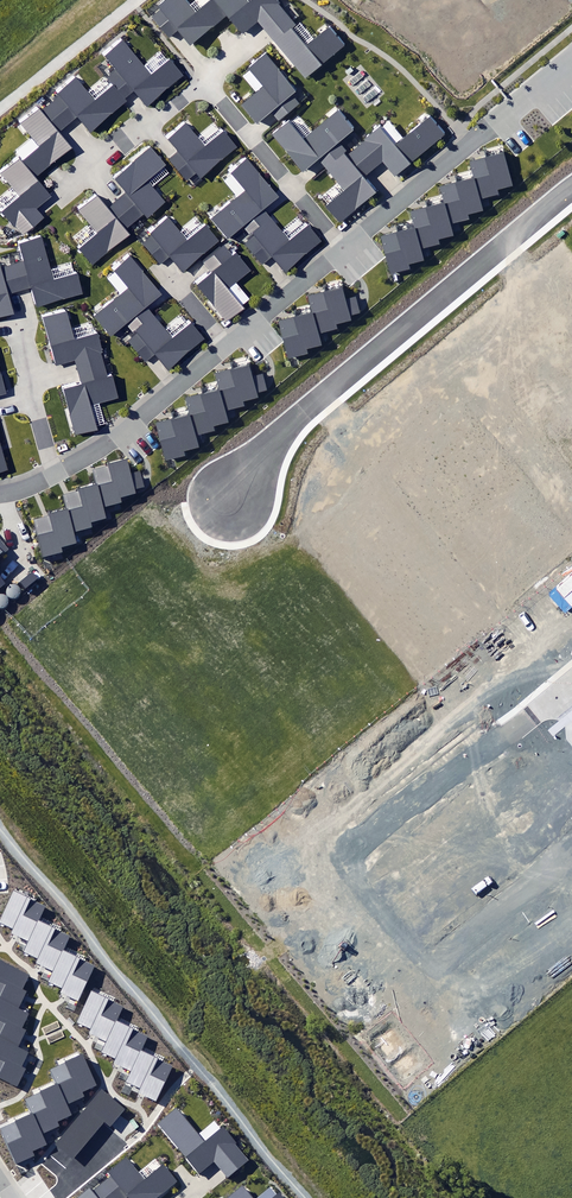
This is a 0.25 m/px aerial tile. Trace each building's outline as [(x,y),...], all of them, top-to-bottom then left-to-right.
[(304,78),(346,45),(331,27),(306,47),(292,30),(298,25),(278,0),(252,0),(249,2),(248,0),(211,0),(195,13),(184,0),(166,0),(158,6),(161,10),(153,17),(168,36),(178,28),(190,43),(227,14),(242,33),(258,20),(304,78)] [(3,212),(23,236),(45,218),(37,209),(52,197),(36,178),(71,149),(57,133),(78,116),(90,130),(125,101),(123,99),(134,90),(148,106),(185,75),(170,58),(152,73),(123,37),(102,55),(125,83),(118,88),(114,84),(95,100),(76,77),(20,124),(38,146),(22,160),(20,157),(0,173),(20,198),(3,212)] [(271,112),(278,120),(300,103),(293,95),(297,92),(266,54),(249,67),(265,86),(241,105),(256,124),(271,112)] [(302,172),(319,159),(339,143),(355,130),(339,111),(303,139),(289,122),(272,135),(302,172)] [(380,127),(356,148),(373,168),(382,161),(394,176),(445,134),(430,116),(396,145),(380,127)] [(196,172),(201,178),(238,147),(224,131),(205,147),(185,125),(167,140),(177,152),(168,160),(186,181),(196,172)] [(339,143),(319,159),(345,191),(327,206),(339,222),(377,192),(364,175),(373,168),(356,148),(348,154),(339,143)] [(167,165),(150,145),(110,179),(122,193),(108,205),(98,193),(77,211),(96,234),(79,249),(92,265),(128,235),(123,230),(143,213),(147,218),(167,202),(149,181),(167,165)] [(471,162),(475,179),(480,198),(498,194),(497,189),(512,185),(504,154),(471,162)] [(246,223),(262,210),(278,196),(247,160),(232,173),(246,190),(212,219),(228,238),(246,223)] [(440,188),(444,203),(450,225),(470,220),(468,214),(483,210),(480,198),(475,179),(440,188)] [(411,212),(415,228),(421,250),(441,245),(440,241),(453,237),(450,225),(444,203),(411,212)] [(262,210),(246,223),(257,235),(246,245),(262,265),(271,257),(285,274),(324,241),(309,224),(289,241),(262,210)] [(195,285),(226,322),(244,308),(228,289),(251,270),(237,253),(234,255),(221,239),(219,241),(205,225),(185,241),(168,220),(151,234),(153,237),(143,245),(160,264),(170,255),(184,272),(200,259),(211,272),(195,285)] [(421,250),(415,228),(380,236),(390,274),(410,269),(409,264),(424,261),(421,250)] [(23,261),(13,263),(19,288),(32,284),(38,304),(81,292),(76,275),(53,281),(41,238),(18,244),(23,261)] [(156,353),(169,368),(205,338),(191,322),(173,338),(148,307),(163,294),(131,255),(112,271),(126,288),(92,316),(110,338),(129,323),(137,333),(129,340),(146,360),(156,353)] [(13,263),(1,266),(1,264),(0,264),(0,316),(12,313),(6,292),(19,288),(13,263)] [(309,295),(313,309),(319,332),(337,327),(335,323),(351,319),(350,315),(360,313),(356,298),(348,300),(344,285),(309,295)] [(319,332),(313,309),(276,319),(287,360),(309,354),(308,348),(322,344),(319,332)] [(77,371),(104,364),(97,336),(74,342),(66,312),(43,318),(56,366),(75,361),(77,371)] [(153,421),(164,463),(188,457),(187,451),(202,447),(199,436),(217,431),(215,425),(230,421),(227,408),(244,404),(242,399),(258,395),(257,392),(267,389),(263,374),(255,377),(251,362),(215,371),(219,386),(184,396),(188,411),(153,421)] [(108,377),(104,364),(77,371),(80,382),(61,387),(74,437),(97,431),(91,405),(118,398),(112,375),(108,377)] [(63,493),(67,508),(74,533),(93,528),(91,522),(106,518),(103,506),(120,501),(118,496),(134,492),(133,489),(143,486),(139,471),(131,474),(127,459),(91,469),(95,484),(63,493)] [(78,545),(74,533),(67,508),(29,518),(40,561),(64,554),(63,548),(78,545)] [(12,583),(10,584),(8,586),(7,588),(6,590),(6,592),(7,594),(9,596),(11,597),(13,598),(15,597),(18,596),(19,595),(20,592),(20,590),(20,588),(19,586),(17,584),(15,584),(12,583)] [(2,608),(4,607),(6,606),(7,604),(8,602),(8,600),(8,598),(6,596),(5,594),(2,594),(0,594),(0,608),(2,608)] [(40,921),(46,908),(13,891),(0,918),(0,923),(13,929),(10,934),(13,935),(15,936),(29,943),(40,921)] [(39,965),(53,972),(64,950),(71,937),(40,921),(29,943),(24,952),(39,959),(37,964),(39,965)] [(96,966),(64,950),(53,972),(48,982),(63,989),(60,994),(64,996),(77,1003),(96,966)] [(17,1009),(23,997),(26,992),(22,990),(29,974),(0,960),(0,1000),(17,1009)] [(108,1042),(118,1021),(125,1007),(92,991),(76,1021),(91,1029),(89,1033),(94,1035),(108,1042)] [(18,1047),(26,1030),(22,1028),(28,1014),(17,1009),(0,1000),(0,1038),(18,1047)] [(149,1036),(118,1021),(108,1042),(103,1051),(118,1058),(115,1063),(119,1065),(132,1071),(143,1049),(149,1036)] [(0,1038),(0,1078),(18,1086),(27,1068),(22,1066),(28,1052),(18,1047),(0,1038)] [(175,1065),(143,1049),(132,1071),(127,1081),(141,1089),(139,1094),(142,1095),(156,1102),(175,1065)] [(51,1069),(57,1084),(66,1103),(83,1096),(81,1093),(96,1086),(82,1055),(51,1069)] [(66,1103),(57,1084),(25,1098),(31,1111),(32,1114),(42,1135),(60,1126),(58,1122),(72,1116),(66,1103)] [(57,1144),(74,1159),(104,1123),(110,1128),(125,1109),(102,1089),(57,1144)] [(214,1162),(228,1178),(250,1161),(223,1128),(204,1143),(176,1109),(158,1124),(199,1174),(214,1162)] [(42,1135),(32,1114),(0,1128),(0,1129),(16,1164),(36,1155),(34,1152),(47,1146),(42,1135)] [(101,1183),(114,1197),(125,1197),(127,1197),(128,1197),(157,1197),(177,1181),(162,1163),(144,1178),(126,1157),(108,1172),(110,1175),(101,1183)] [(101,1183),(91,1191),(88,1188),(76,1197),(114,1197),(101,1183)] [(242,1185),(227,1197),(253,1197),(242,1185)]
